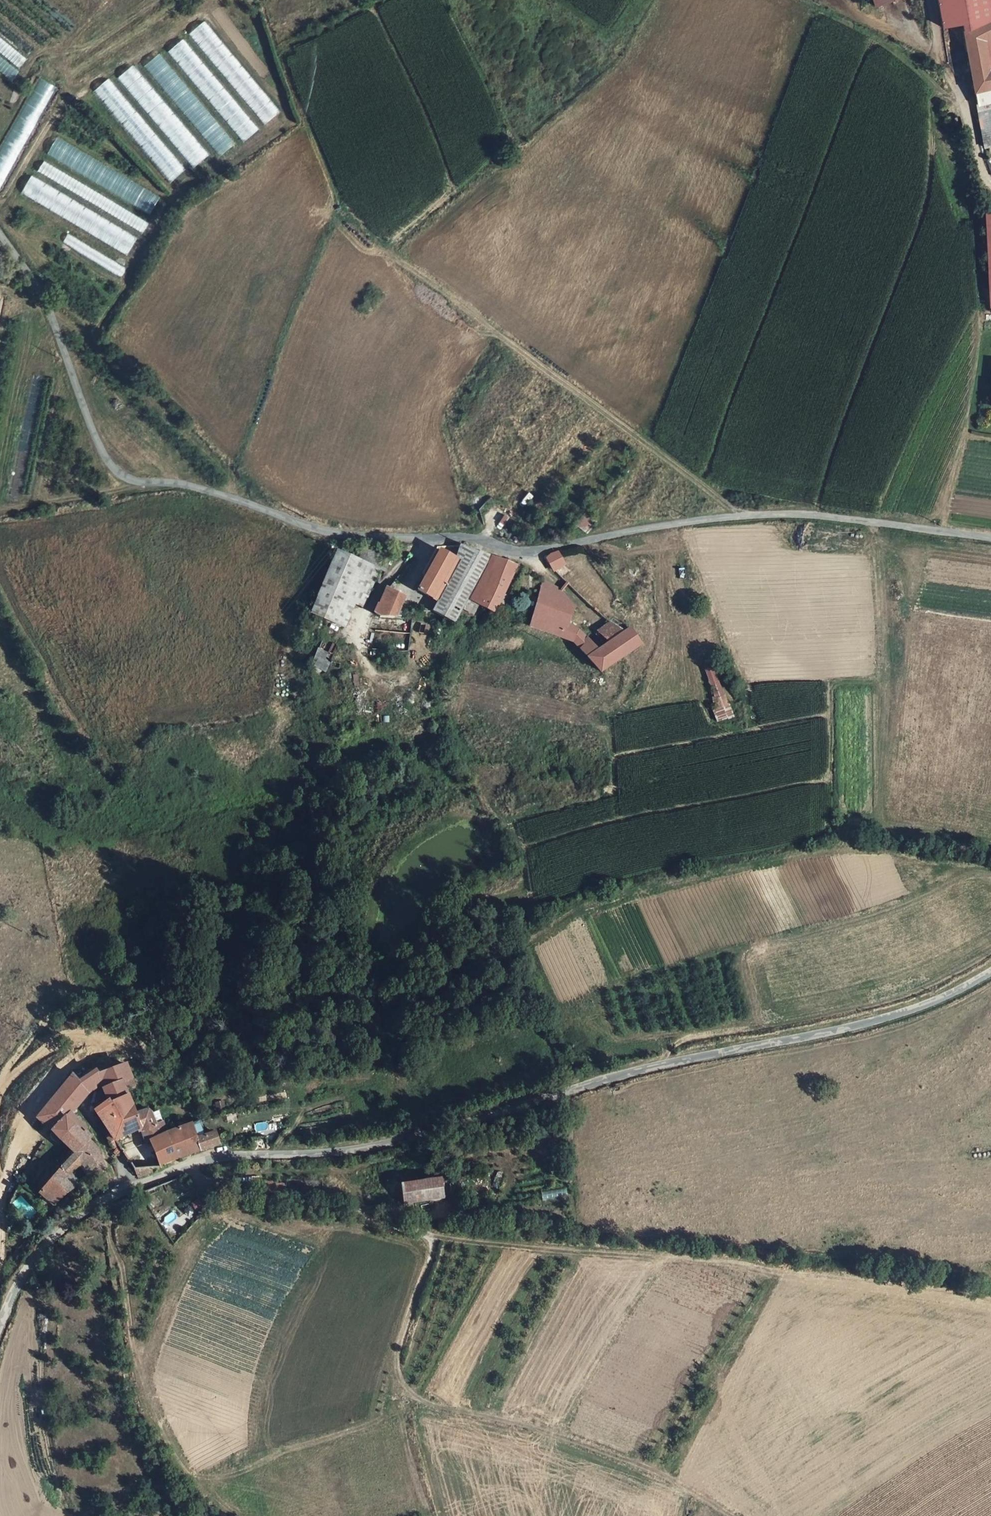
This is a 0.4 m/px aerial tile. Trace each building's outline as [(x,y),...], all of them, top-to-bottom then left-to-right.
[(942,27),(963,23),(964,29),(990,18),(990,0),(937,0),(942,27)] [(964,29),(975,90),(990,86),(990,18),(964,29)] [(190,32),(262,125),(278,113),(206,19),(190,32)] [(168,50),(242,142),(257,129),(184,38),(168,50)] [(234,144),(160,52),(144,65),(218,157),(234,144)] [(19,70),(0,57),(0,70),(13,79),(19,70)] [(193,167),(208,154),(133,64),(117,77),(193,167)] [(54,86),(37,77),(0,150),(0,190),(54,86)] [(94,90),(169,183),(184,170),(109,78),(94,90)] [(975,90),(977,100),(990,98),(990,86),(975,90)] [(977,100),(979,111),(990,108),(990,98),(977,100)] [(990,145),(990,108),(979,111),(987,146),(990,145)] [(56,137),(46,154),(150,214),(160,196),(56,137)] [(149,220),(41,163),(36,173),(144,230),(149,220)] [(30,176),(20,193),(127,254),(137,237),(30,176)] [(982,408),(990,410),(990,364),(982,408)] [(584,513),(575,524),(586,533),(595,522),(584,513)] [(506,527),(500,534),(517,543),(522,535),(506,527)] [(495,612),(511,579),(491,570),(495,558),(459,547),(455,558),(439,551),(421,588),(443,599),(441,603),(436,614),(455,623),(458,616),(472,623),(478,610),(477,610),(479,605),(495,612)] [(556,572),(558,570),(566,562),(559,554),(558,552),(548,562),(556,572)] [(356,566),(378,573),(384,574),(388,562),(360,553),(356,566)] [(495,558),(491,570),(511,579),(517,566),(495,558)] [(357,609),(366,612),(378,573),(356,566),(335,559),(315,622),(350,633),(357,609)] [(567,563),(566,562),(558,570),(567,578),(575,569),(567,563)] [(544,582),(532,626),(576,641),(580,625),(567,620),(574,601),(563,590),(544,582)] [(392,620),(401,601),(385,594),(376,613),(392,620)] [(585,651),(590,657),(626,632),(610,621),(578,644),(585,651)] [(631,628),(626,632),(590,657),(602,670),(642,642),(631,628)] [(585,651),(578,644),(571,648),(579,656),(585,651)] [(327,649),(320,675),(333,680),(341,654),(327,649)] [(713,661),(701,666),(720,721),(733,716),(713,661)] [(134,1085),(129,1073),(123,1063),(114,1068),(117,1075),(125,1090),(134,1085)] [(99,1077),(104,1086),(117,1075),(114,1068),(99,1077)] [(71,1113),(104,1086),(99,1077),(96,1072),(79,1083),(72,1075),(37,1117),(54,1133),(62,1140),(71,1132),(76,1127),(82,1123),(73,1114),(71,1113)] [(127,1094),(95,1111),(111,1136),(115,1141),(142,1128),(149,1140),(166,1132),(161,1122),(155,1124),(151,1114),(149,1109),(134,1114),(132,1109),(127,1094)] [(157,1112),(151,1114),(155,1124),(161,1122),(157,1112)] [(191,1125),(170,1131),(175,1147),(179,1159),(220,1144),(215,1133),(195,1138),(191,1125)] [(125,1157),(134,1170),(175,1147),(170,1131),(166,1132),(149,1140),(143,1144),(123,1154),(125,1157)] [(75,1153),(38,1192),(54,1205),(69,1193),(63,1185),(75,1174),(82,1182),(96,1176),(107,1169),(99,1149),(81,1132),(67,1145),(75,1153)] [(119,1148),(115,1141),(111,1136),(107,1138),(115,1150),(119,1148)] [(160,1162),(179,1159),(175,1147),(134,1170),(139,1178),(163,1167),(160,1162)] [(287,1184),(264,1181),(263,1191),(285,1194),(287,1184)] [(440,1182),(402,1192),(407,1212),(446,1202),(440,1182)] [(21,1194),(12,1202),(26,1219),(35,1212),(21,1194)] [(12,1236),(22,1229),(11,1210),(7,1220),(12,1236)] [(49,1285),(34,1283),(34,1290),(49,1293),(49,1285)]
